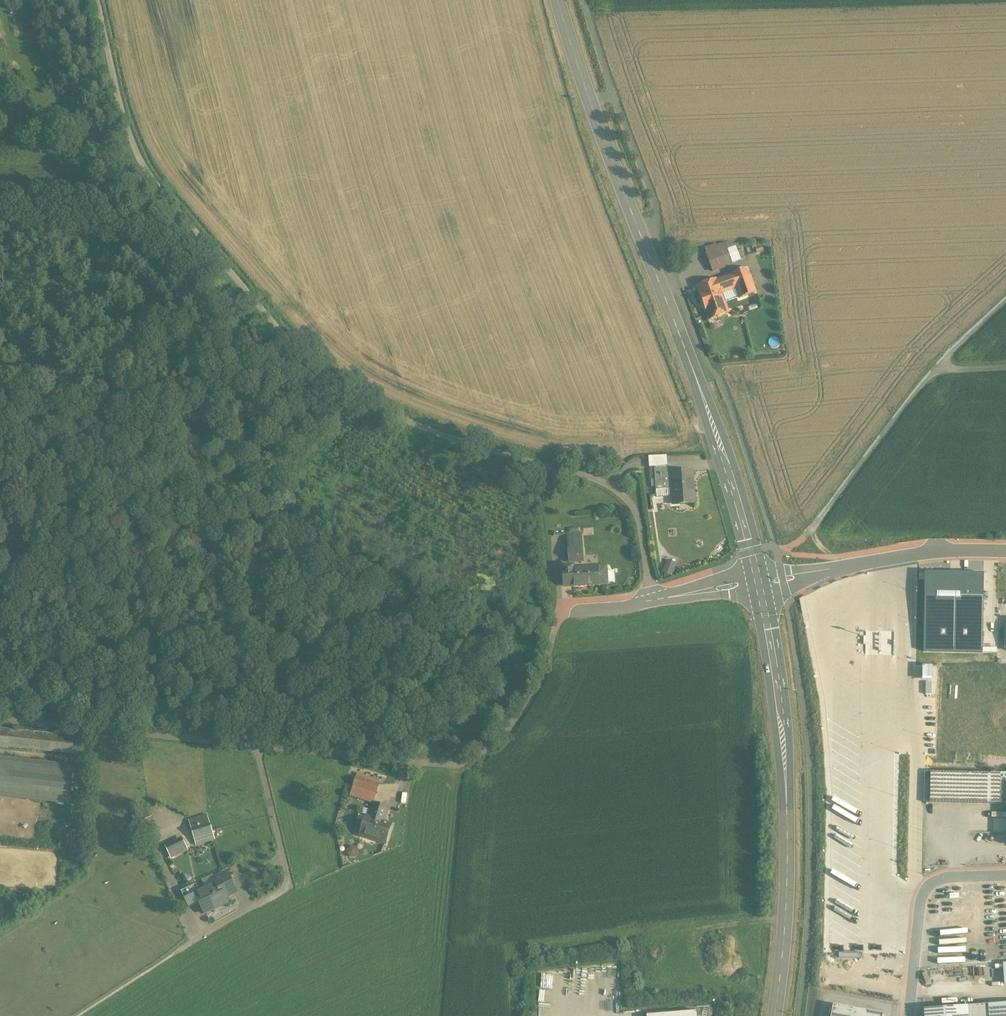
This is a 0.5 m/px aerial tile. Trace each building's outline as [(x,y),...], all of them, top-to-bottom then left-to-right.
[(49,116),(40,119),(44,134),(53,131),(49,116)] [(724,243),(716,246),(715,244),(704,248),(706,254),(712,271),(732,264),(731,263),(727,251),(724,243)] [(753,243),(743,244),(743,250),(744,250),(745,254),(754,254),(753,243)] [(735,248),(727,251),(731,263),(740,260),(735,248)] [(747,270),(731,275),(736,288),(740,298),(742,306),(743,306),(758,300),(747,270)] [(731,275),(715,281),(720,294),(736,288),(731,275)] [(715,281),(697,287),(708,315),(715,312),(717,316),(727,313),(720,294),(715,281)] [(740,298),(732,301),(734,308),(742,306),(740,298)] [(667,466),(654,467),(655,479),(655,489),(669,488),(667,466)] [(692,472),(671,473),(673,504),(694,503),(692,472)] [(581,534),(567,535),(569,562),(583,562),(581,534)] [(670,559),(665,572),(675,575),(680,562),(670,559)] [(597,568),(573,569),(573,568),(572,568),(572,566),(563,567),(564,587),(598,585),(597,568)] [(606,567),(597,568),(598,585),(607,584),(606,567)] [(925,574),(924,652),(981,653),(983,575),(925,574)] [(74,736),(7,730),(6,748),(72,754),(74,736)] [(0,759),(0,796),(67,803),(72,767),(0,759)] [(990,774),(930,773),(929,803),(990,804),(989,804),(990,774)] [(990,774),(989,804),(990,804),(1005,804),(1005,774),(990,774)] [(379,784),(356,777),(353,786),(365,790),(376,794),(379,784)] [(376,794),(365,790),(363,796),(365,797),(364,799),(373,802),(376,794)] [(388,808),(372,803),(368,817),(366,817),(364,823),(358,821),(355,830),(361,832),(360,836),(385,844),(391,825),(384,822),(388,808)] [(206,815),(189,820),(196,845),(214,839),(209,824),(206,815)] [(179,840),(165,846),(171,858),(185,851),(184,850),(187,849),(184,844),(182,845),(179,840)] [(195,894),(199,902),(204,914),(226,903),(217,884),(195,894)] [(192,886),(181,892),(188,907),(199,902),(195,894),(192,886)] [(990,1015),(1005,1015),(1005,1004),(990,1005),(990,1015)] [(833,1006),(831,1015),(882,1015),(833,1006)] [(923,1010),(924,1015),(968,1015),(967,1007),(923,1010)]
